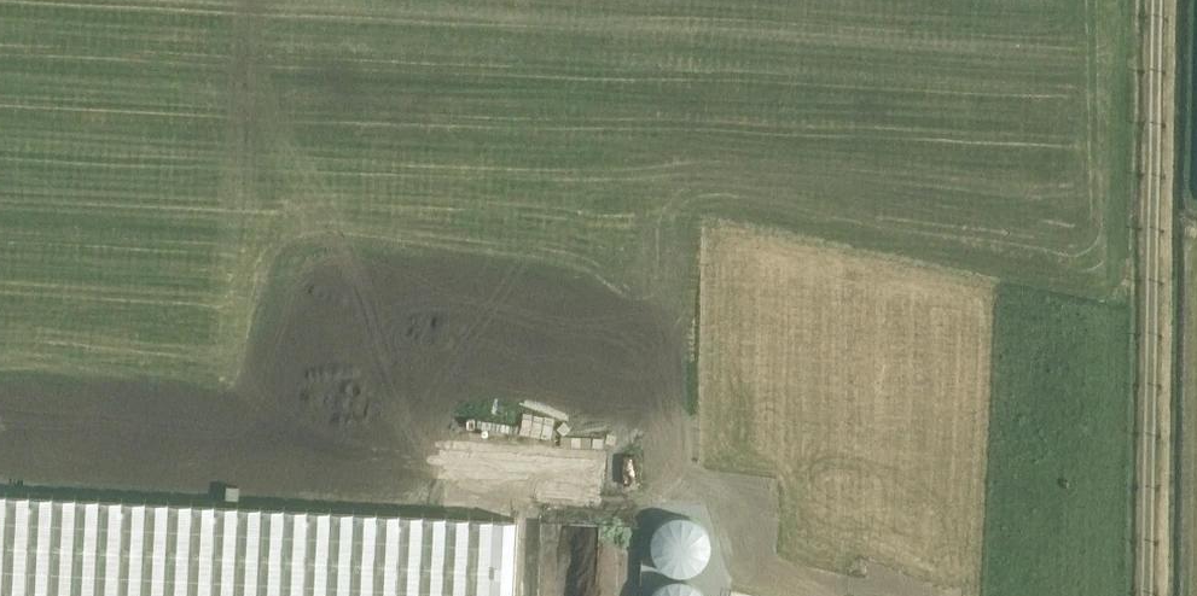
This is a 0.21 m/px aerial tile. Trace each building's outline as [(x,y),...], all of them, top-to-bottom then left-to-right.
[(518,519),(0,493),(0,595),(514,595),(518,519)]
